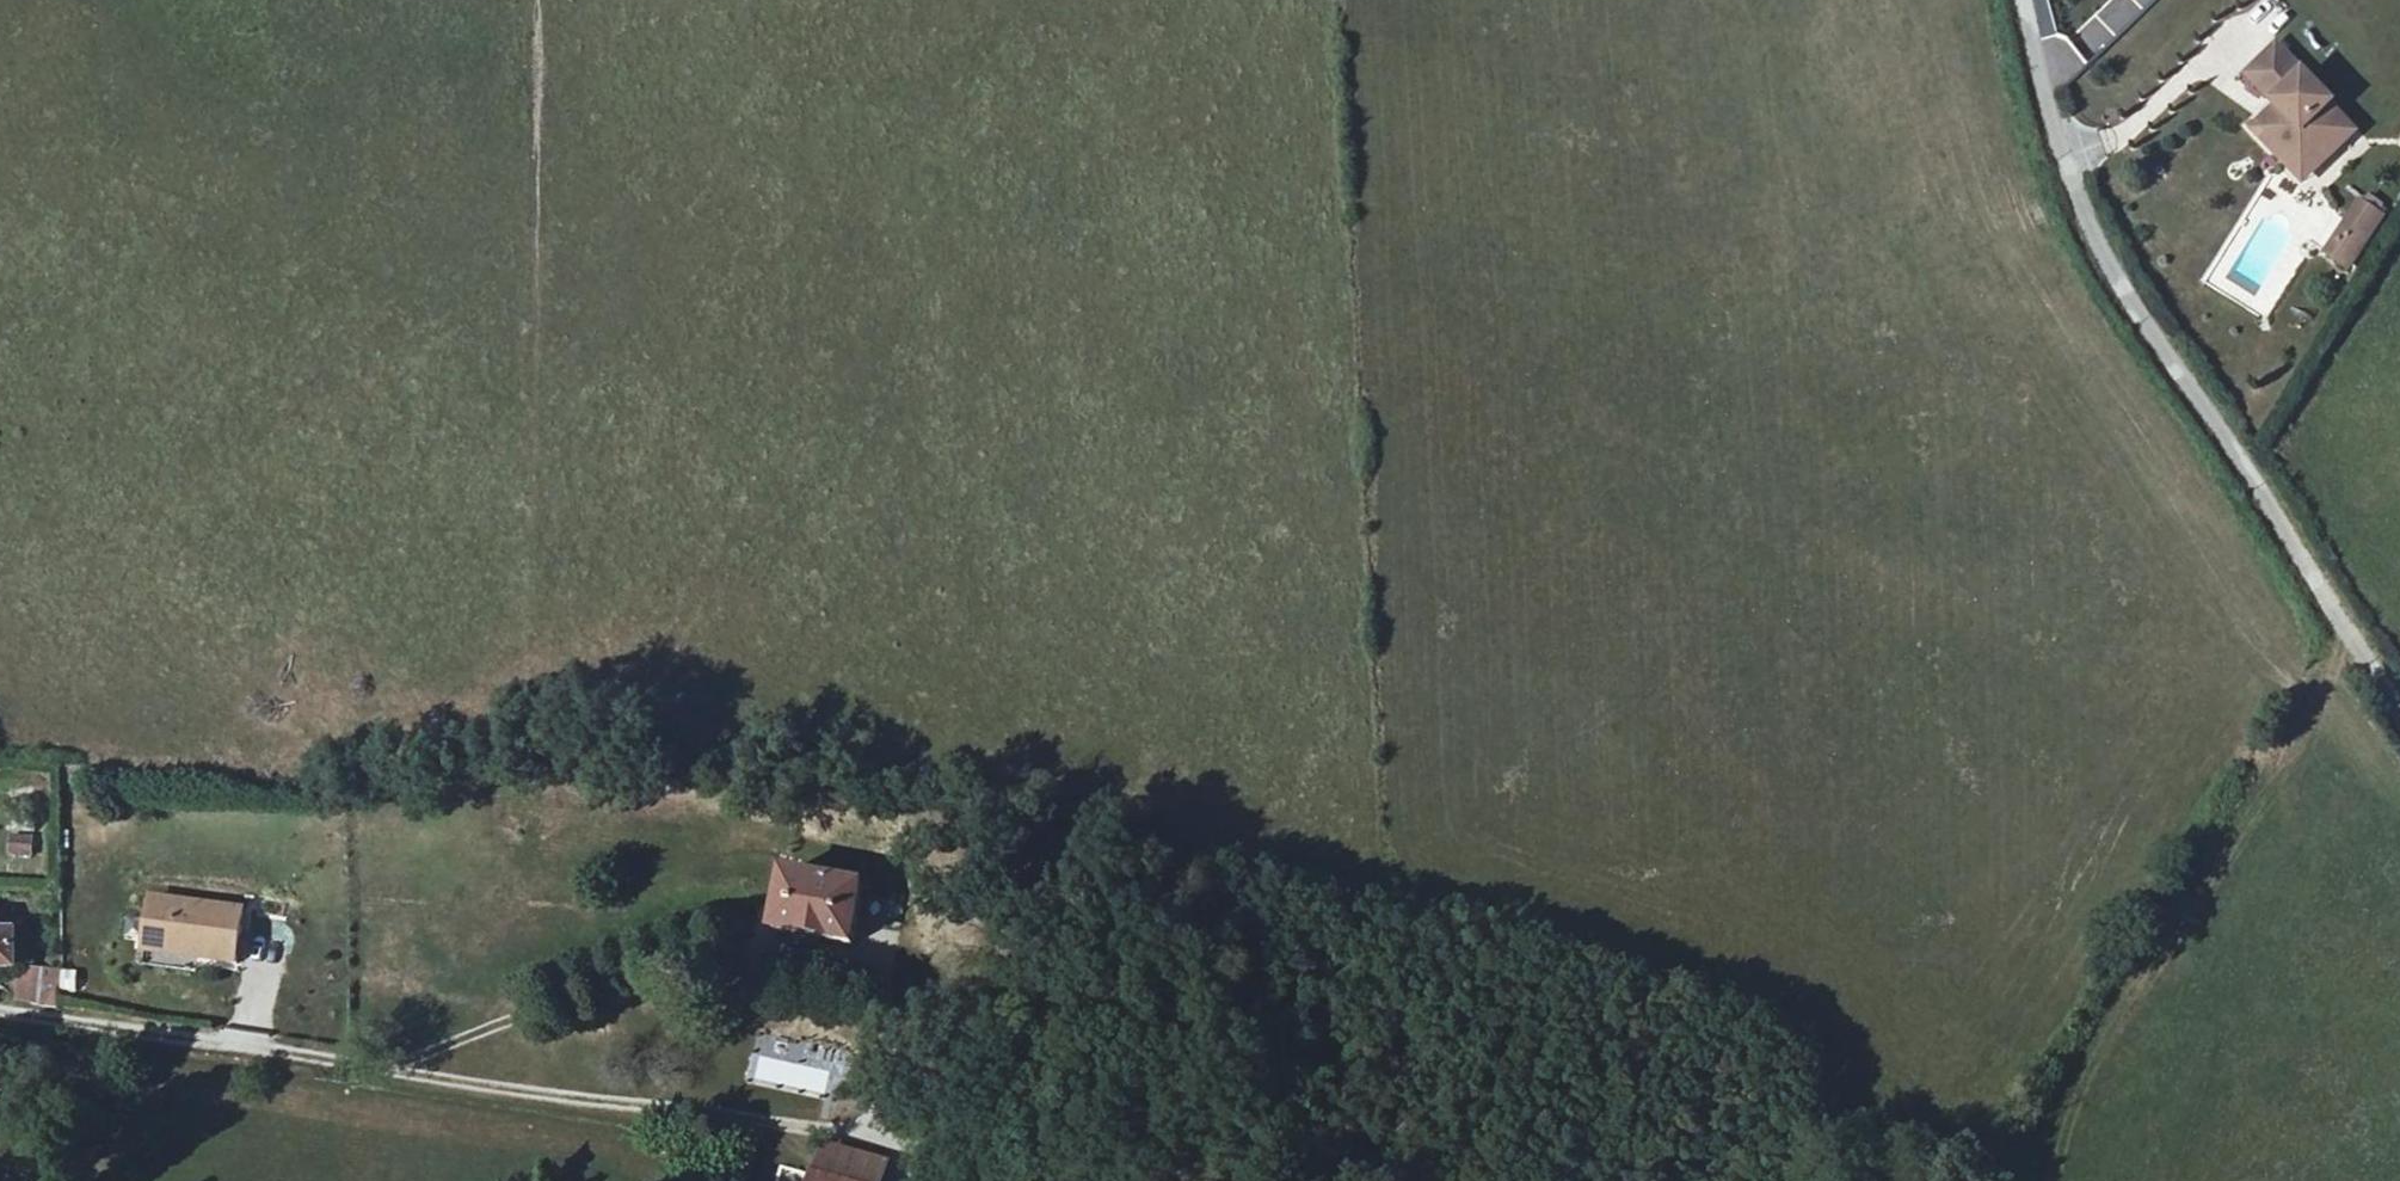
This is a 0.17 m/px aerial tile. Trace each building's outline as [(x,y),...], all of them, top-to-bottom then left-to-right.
[(2291,144),(2315,169),(2354,132),(2330,107),(2332,105),(2276,45),(2246,74),(2278,106),(2253,130),(2278,156),(2291,144)] [(2302,182),(2315,169),(2291,144),(2278,156),(2302,182)] [(2344,228),(2334,244),(2344,250),(2353,235),(2344,228)] [(2344,250),(2334,244),(2326,256),(2348,271),(2366,243),(2353,235),(2344,250)] [(866,885),(794,871),(785,932),(857,946),(866,885)] [(249,908),(150,898),(142,957),(243,967),(249,908)] [(0,934),(0,969),(21,970),(20,934),(0,934)] [(64,1008),(65,972),(44,970),(44,1006),(64,1008)] [(798,1053),(800,1048),(783,1041),(775,1060),(756,1052),(747,1074),(820,1104),(835,1068),(798,1053)] [(834,1180),(884,1180),(891,1160),(827,1142),(818,1176),(834,1180)]
